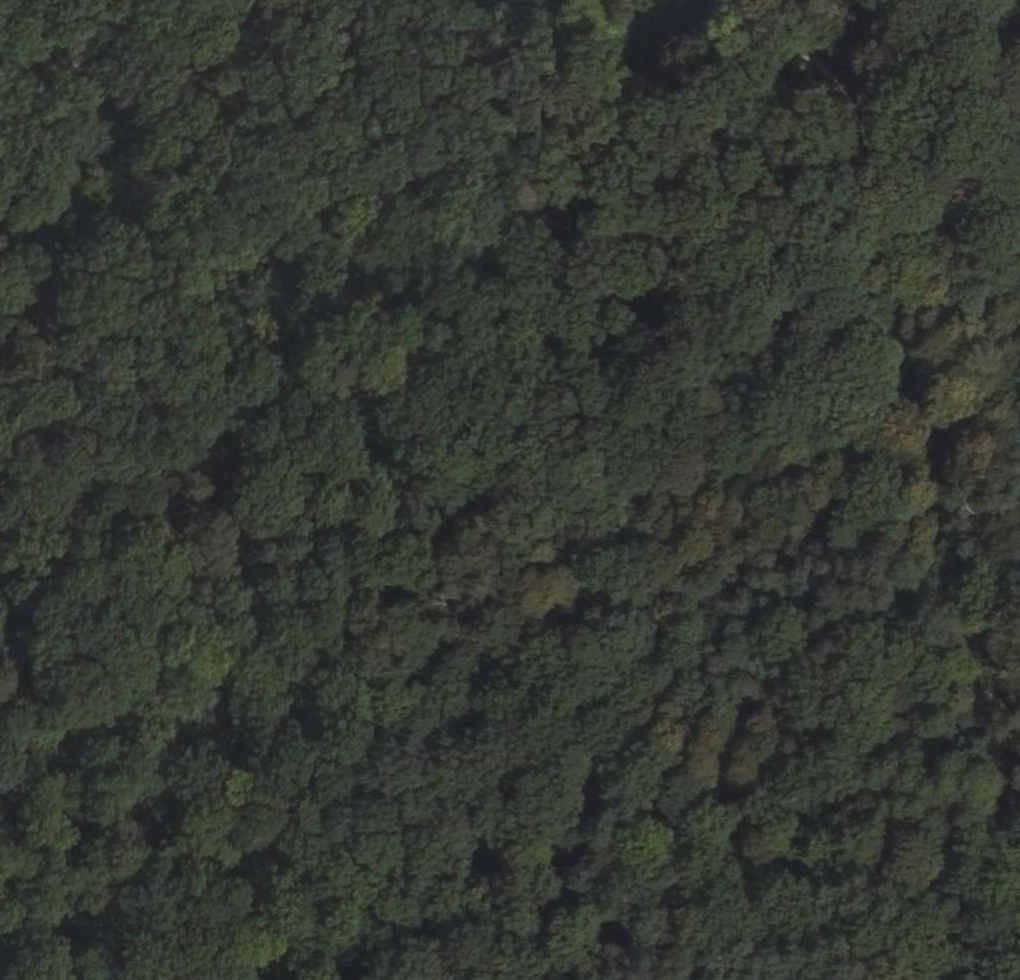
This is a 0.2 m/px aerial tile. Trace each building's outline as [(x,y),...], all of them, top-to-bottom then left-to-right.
[(686,18),(706,13),(703,0),(681,0),(686,18)]
